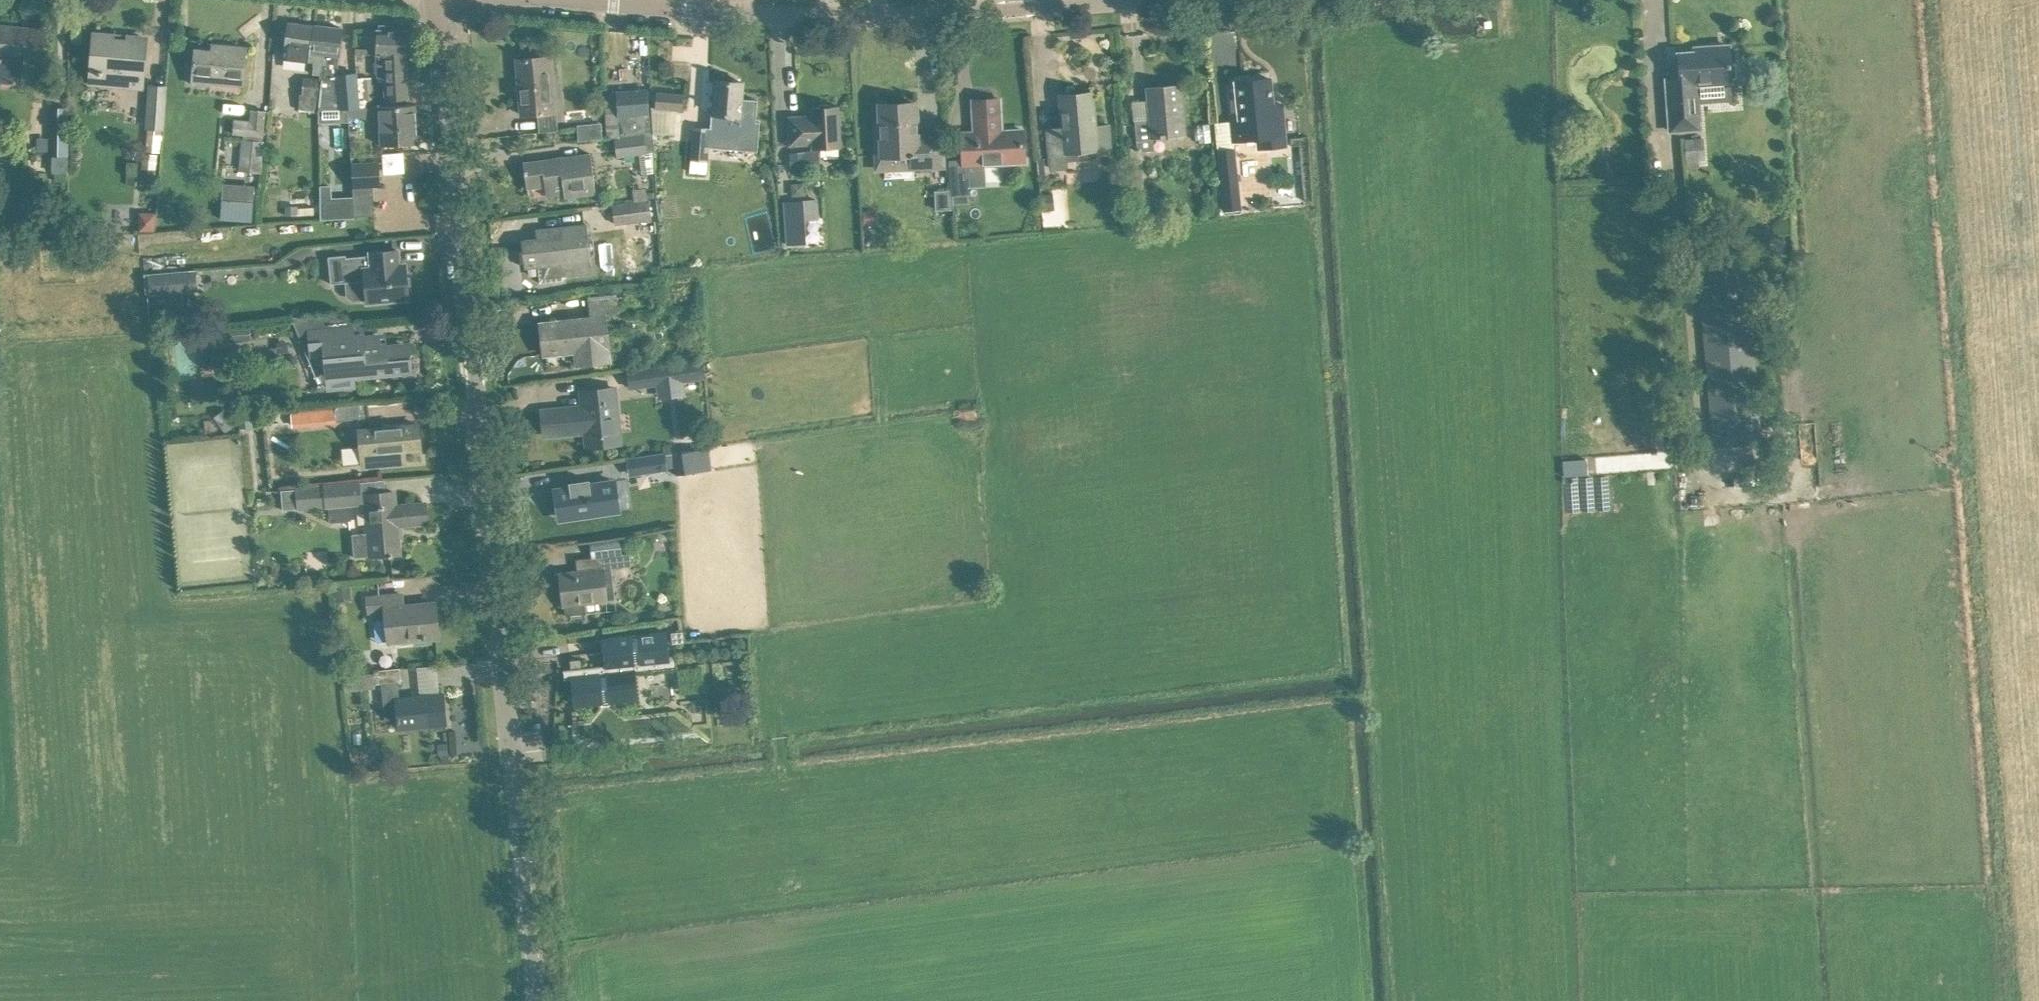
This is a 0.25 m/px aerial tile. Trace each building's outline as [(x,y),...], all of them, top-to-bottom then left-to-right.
[(310,61),(315,25),(287,22),(283,58),(310,61)] [(2,61),(0,80),(0,81),(21,83),(23,56),(44,58),(47,29),(1,24),(0,31),(0,61),(2,61)] [(343,28),(315,25),(310,61),(314,62),(313,73),(320,74),(319,78),(337,81),(337,74),(343,28)] [(95,33),(93,53),(90,86),(141,90),(144,58),(146,38),(126,36),(126,39),(115,38),(115,29),(114,29),(114,35),(95,33)] [(376,49),(376,55),(377,76),(384,76),(386,106),(408,105),(406,56),(407,30),(377,29),(376,49)] [(193,59),(192,63),(191,78),(206,79),(206,80),(243,84),(246,48),(212,45),(212,51),(195,50),(194,59),(193,59)] [(1710,50),(1678,53),(1680,78),(1667,79),(1667,78),(1666,78),(1670,130),(1699,128),(1696,83),(1731,81),(1731,79),(1736,77),(1735,64),(1729,63),(1728,45),(1710,46),(1710,50)] [(523,115),(538,113),(539,132),(543,132),(558,130),(552,55),(518,58),(523,115)] [(354,73),(337,74),(337,109),(355,107),(354,73)] [(304,77),(301,110),(318,110),(320,79),(304,77)] [(1232,133),(1233,140),(1257,138),(1258,150),(1286,147),(1283,123),(1281,104),(1280,104),(1280,105),(1273,106),(1270,78),(1236,82),(1241,132),(1232,133)] [(715,80),(714,100),(712,113),(724,114),(723,130),(738,131),(739,115),(740,115),(743,82),(715,80)] [(149,84),(148,152),(160,152),(160,84),(149,84)] [(1133,119),(1135,139),(1135,150),(1154,149),(1154,134),(1182,133),(1180,85),(1148,87),(1149,118),(1133,119)] [(605,92),(606,112),(608,136),(651,134),(648,89),(605,92)] [(682,109),(683,94),(657,92),(655,107),(682,109)] [(1063,128),(1048,130),(1050,149),(1051,168),(1068,167),(1067,161),(1066,148),(1097,146),(1094,112),(1092,92),(1060,95),(1063,128)] [(372,93),(359,94),(360,107),(373,106),(372,93)] [(963,159),(949,160),(952,195),(967,194),(967,177),(965,177),(965,176),(964,177),(963,164),(1023,162),(1022,130),(996,131),(995,99),(973,100),(975,132),(962,133),(963,159)] [(881,104),(881,122),(875,122),(877,169),(942,166),(942,155),(941,135),(916,136),(915,103),(881,104)] [(380,116),(381,145),(417,143),(415,107),(415,104),(408,105),(386,106),(373,106),(360,108),(349,108),(349,118),(380,116)] [(789,116),(790,136),(790,144),(812,143),(813,147),(841,146),(840,126),(839,106),(811,107),(811,115),(789,116)] [(55,107),(54,138),(37,138),(37,151),(51,151),(51,156),(52,156),(52,173),(67,173),(68,108),(55,107)] [(234,120),(233,135),(263,138),(265,111),(252,110),(251,122),(234,120)] [(582,140),(607,138),(606,121),(582,123),(582,140)] [(693,128),(689,173),(706,175),(710,130),(693,128)] [(651,135),(651,134),(608,136),(608,138),(615,137),(616,151),(605,152),(605,157),(645,154),(644,135),(651,135)] [(1704,137),(1684,138),(1685,159),(1705,158),(1704,137)] [(238,171),(261,173),(264,141),(242,139),(238,171)] [(1234,148),(1216,150),(1221,187),(1222,187),(1224,203),(1239,201),(1237,186),(1238,186),(1235,161),(1236,161),(1234,148)] [(804,151),(790,151),(791,167),(805,166),(804,151)] [(157,154),(142,153),(141,169),(156,170),(157,154)] [(591,153),(543,160),(523,162),(525,174),(526,174),(529,193),(530,193),(529,186),(545,184),(547,195),(564,193),(565,197),(596,193),(591,153)] [(379,162),(352,163),(354,197),(354,201),(355,216),(374,215),(373,187),(381,186),(379,162)] [(795,183),(791,187),(791,195),(804,194),(803,182),(795,183)] [(254,186),(225,184),(224,200),(253,202),(254,186)] [(330,185),(320,186),(321,220),(355,218),(355,216),(354,201),(354,197),(331,198),(330,185)] [(950,190),(934,190),(935,210),(951,209),(950,195),(950,190)] [(1053,193),(1041,194),(1042,210),(1054,209),(1053,193)] [(652,219),(649,200),(601,207),(602,213),(614,211),(616,224),(652,219)] [(802,201),(785,202),(788,245),(805,244),(804,220),(818,219),(817,200),(802,201)] [(562,239),(522,243),(525,267),(538,266),(539,283),(563,280),(562,275),(592,272),(591,256),(594,252),(593,238),(588,236),(587,224),(561,227),(562,239)] [(400,274),(397,249),(370,252),(370,255),(346,257),(346,255),(328,256),(330,283),(346,281),(346,294),(352,297),(364,297),(365,303),(389,300),(389,296),(408,294),(406,274),(400,274)] [(1744,261),(1698,265),(1713,445),(1759,441),(1744,261)] [(194,272),(151,275),(153,293),(196,289),(194,272)] [(617,297),(610,298),(590,300),(592,317),(556,321),(556,319),(556,317),(550,317),(550,319),(551,319),(551,322),(540,323),(544,355),(576,351),(577,364),(610,360),(608,347),(609,347),(605,313),(618,311),(617,297)] [(344,316),(337,313),(292,317),(307,355),(310,355),(310,356),(324,354),(326,387),(352,385),(352,379),(372,373),(408,370),(408,359),(411,357),(406,346),(382,348),(377,335),(362,336),(361,322),(356,322),(355,322),(351,322),(344,316)] [(249,326),(207,330),(209,343),(250,339),(249,326)] [(702,360),(627,370),(629,389),(656,385),(684,381),(705,379),(702,360)] [(613,388),(602,389),(582,391),(584,411),(562,414),(561,409),(542,411),(544,435),(586,431),(588,446),(619,442),(613,388)] [(337,420),(360,418),(359,405),(291,411),(293,427),(337,422),(337,420)] [(225,409),(214,418),(226,433),(237,425),(225,409)] [(418,424),(360,430),(363,467),(405,463),(403,450),(420,448),(418,424)] [(713,470),(709,448),(672,453),(673,467),(675,467),(676,475),(713,470)] [(673,467),(672,453),(626,460),(629,475),(669,469),(668,468),(673,467)] [(613,480),(575,486),(556,489),(559,513),(591,508),(592,514),(618,510),(613,480)] [(359,483),(296,489),(281,490),(283,510),(298,509),(298,511),(326,508),(326,509),(329,508),(330,522),(352,520),(350,506),(361,505),(359,483)] [(394,491),(374,493),(365,494),(367,525),(364,525),(365,533),(352,534),(354,557),(367,556),(367,558),(389,556),(392,556),(392,553),(400,553),(397,525),(427,522),(425,502),(395,505),(394,491)] [(631,552),(612,555),(592,557),(593,569),(560,573),(564,605),(566,615),(586,613),(585,603),(606,600),(603,568),(633,565),(631,552)] [(350,583),(335,585),(336,601),(351,600),(350,583)] [(368,598),(366,598),(367,614),(385,613),(385,619),(374,620),(376,642),(438,636),(435,603),(403,607),(402,594),(367,597),(368,598)] [(635,671),(670,668),(666,632),(603,638),(605,653),(608,652),(610,673),(635,671)] [(399,667),(380,669),(373,670),(374,683),(381,683),(385,719),(397,718),(399,729),(447,724),(444,692),(399,697),(398,681),(401,681),(399,667)] [(637,698),(635,671),(610,673),(572,677),(575,705),(601,702),(602,708),(591,722),(569,724),(569,725),(577,725),(577,729),(579,734),(580,737),(584,741),(588,742),(593,742),(698,731),(675,713),(625,718),(612,707),(611,701),(637,698)] [(447,743),(438,744),(439,755),(440,755),(448,754),(447,743)]
